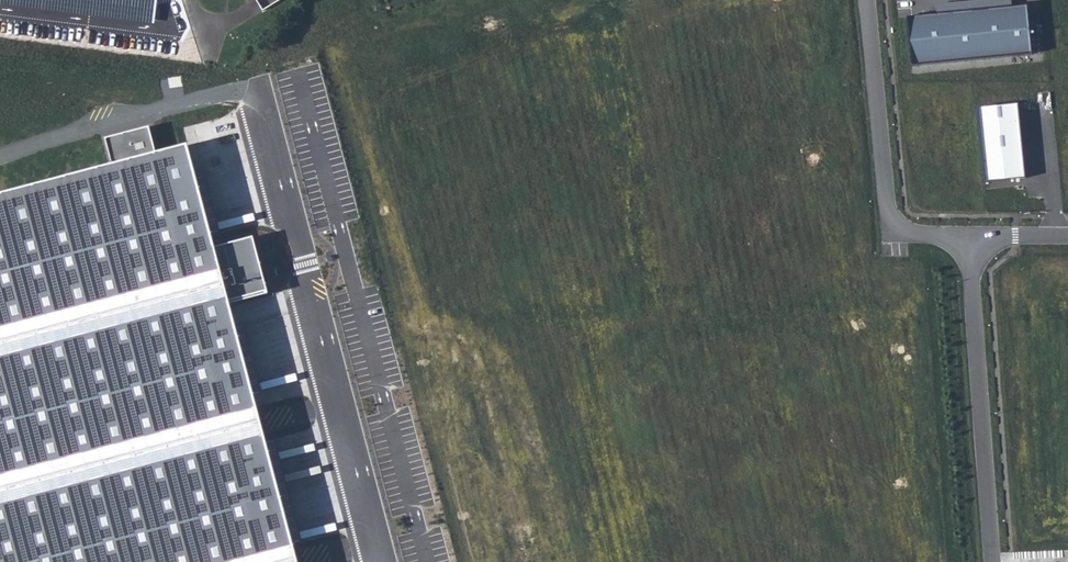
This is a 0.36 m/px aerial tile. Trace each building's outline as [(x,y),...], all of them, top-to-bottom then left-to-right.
[(263,9),(278,0),(257,0),(263,9)] [(939,7),(940,18),(910,21),(915,68),(1030,55),(1025,6),(1015,7),(1014,0),(1002,0),(939,7)] [(1019,106),(980,109),(987,183),(1026,179),(1019,106)] [(230,303),(269,294),(251,239),(219,243),(183,148),(157,152),(154,126),(108,140),(117,166),(0,197),(0,561),(298,561),(230,303)]
